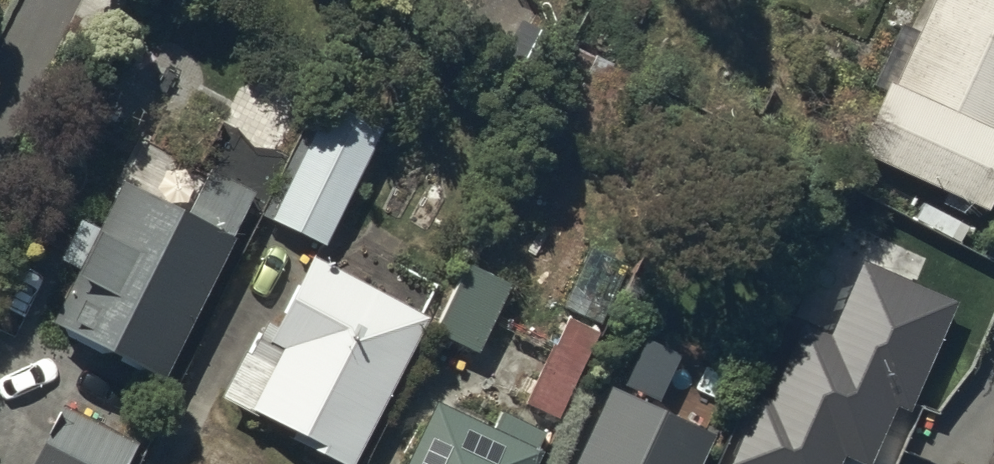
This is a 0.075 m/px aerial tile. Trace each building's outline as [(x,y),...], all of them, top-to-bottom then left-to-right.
[(977,202),(993,165),(993,0),(935,0),(866,152),(977,202)] [(320,114),(273,210),(322,234),(370,138),(320,114)] [(120,169),(47,317),(157,371),(255,173),(201,146),(176,196),(120,169)] [(436,324),(477,344),(512,273),(471,252),(436,324)] [(627,272),(587,252),(560,308),(568,311),(600,327),(627,272)] [(305,253),(259,341),(280,352),(245,419),(332,463),(346,463),(424,315),(305,253)] [(957,302),(863,261),(831,335),(796,320),(733,463),(842,463),(846,456),(863,463),(872,463),(898,407),(909,412),(957,302)] [(600,327),(568,311),(525,399),(557,415),(600,327)] [(569,463),(693,463),(711,427),(610,379),(569,463)] [(436,401),(406,463),(529,463),(545,430),(501,409),(493,428),(436,401)] [(57,402),(25,463),(116,463),(129,439),(105,427),(57,402)]
